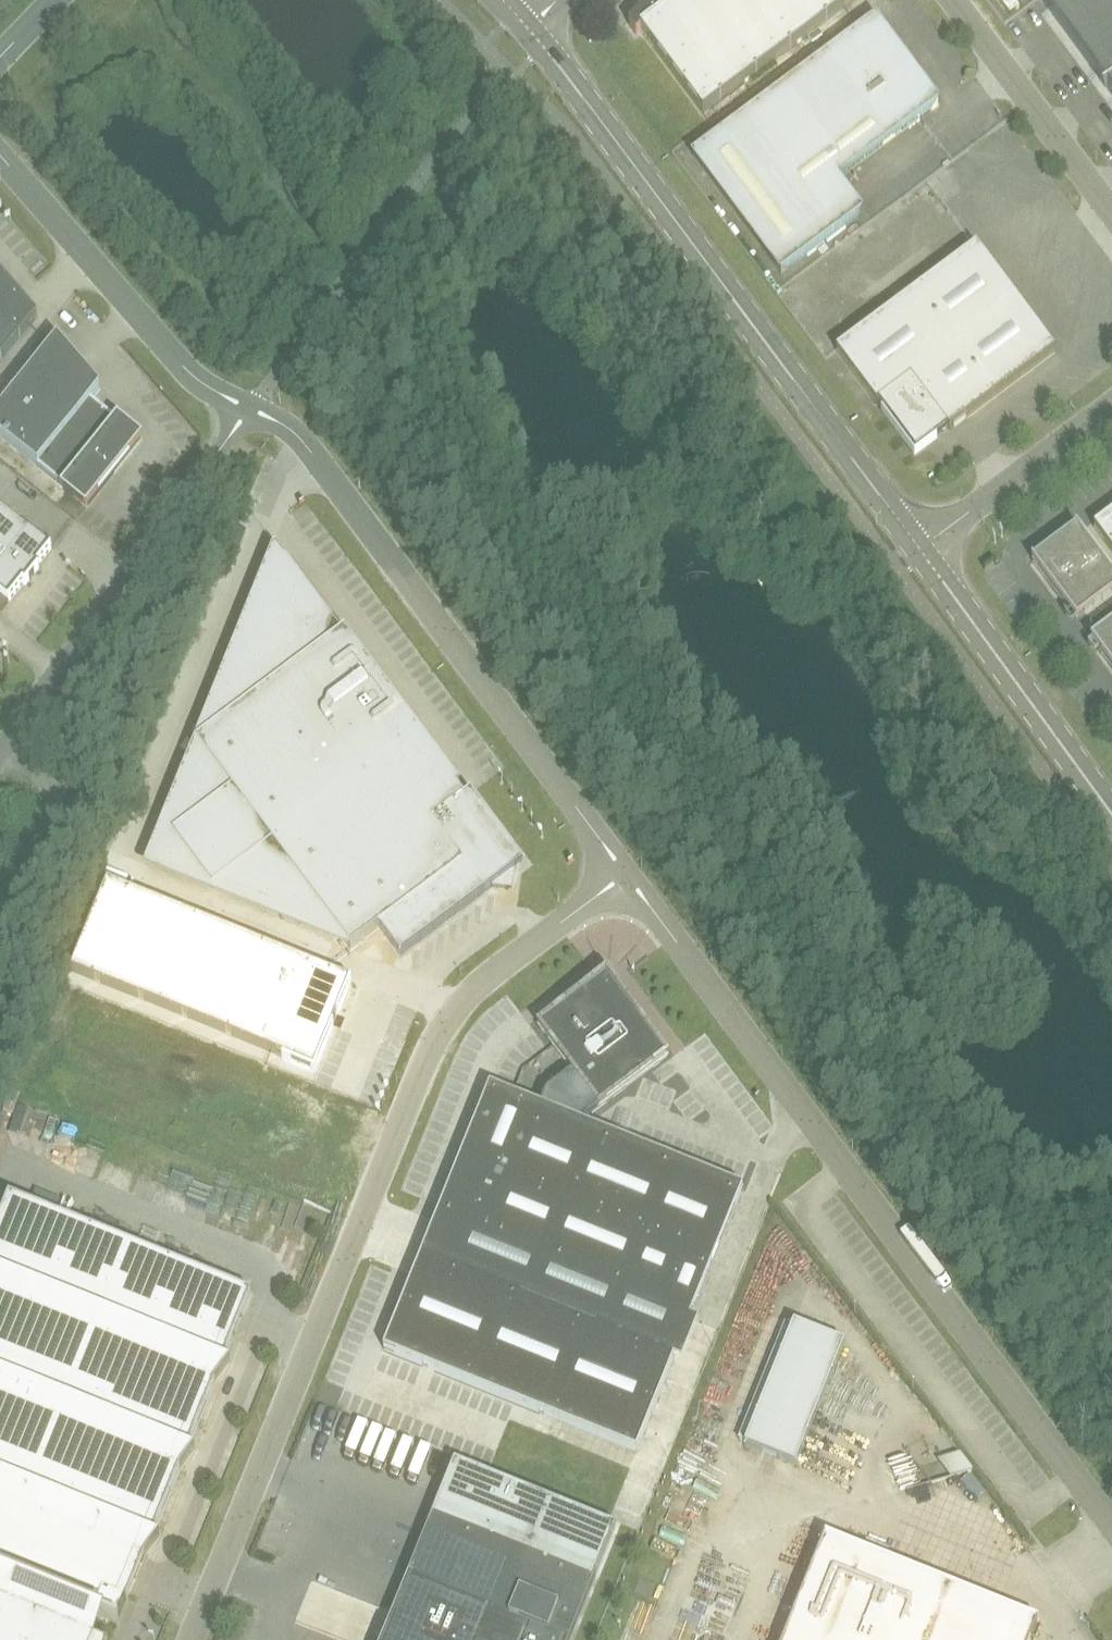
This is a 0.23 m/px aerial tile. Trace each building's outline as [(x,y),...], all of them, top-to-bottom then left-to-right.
[(628,25),(635,35),(640,32),(642,34),(702,115),(844,10),(836,0),(648,0),(628,25)] [(1111,96),(1111,0),(1041,0),(1111,96)] [(937,105),(874,20),(692,155),(781,273),(855,218),(830,186),(937,105)] [(1055,352),(976,247),(836,351),(876,405),(879,403),(882,408),(915,452),(927,443),(942,432),(947,428),(949,431),(1055,352)] [(38,317),(35,313),(31,316),(19,302),(23,299),(0,273),(0,362),(38,317)] [(792,304),(814,291),(806,278),(784,291),(792,304)] [(116,419),(91,400),(100,388),(57,339),(0,410),(0,437),(38,467),(62,487),(60,489),(86,509),(143,438),(117,418),(116,419)] [(0,509),(0,595),(9,602),(23,584),(25,586),(39,569),(37,567),(51,549),(30,533),(0,509)] [(1094,527),(1111,552),(1111,514),(1094,527)] [(1080,531),(1034,565),(1069,611),(1078,603),(1084,612),(1111,591),(1111,574),(1080,531)] [(256,698),(197,743),(350,949),(379,927),(400,955),(492,887),(512,889),(515,869),(518,856),(471,793),(463,799),(456,789),(460,786),(345,632),(341,635),(276,548),(272,550),(228,660),(256,698)] [(1101,635),(1107,643),(1098,650),(1111,670),(1111,627),(1101,635)] [(107,884),(71,973),(314,1071),(350,982),(107,884)] [(612,982),(599,981),(538,1026),(573,1072),(546,1093),(541,1107),(490,1086),(383,1350),(636,1452),(674,1360),(742,1189),(596,1130),(587,1116),(667,1057),(612,982)] [(9,1196),(0,1218),(0,1639),(89,1639),(86,1639),(96,1615),(118,1624),(145,1558),(160,1537),(154,1535),(180,1470),(195,1450),(189,1447),(215,1383),(230,1362),(224,1360),(251,1294),(9,1196)] [(844,1345),(794,1324),(744,1446),(795,1466),(844,1345)] [(931,1436),(915,1449),(934,1473),(950,1461),(931,1436)] [(616,1528),(455,1463),(382,1639),(571,1639),(616,1528)] [(832,1485),(840,1473),(827,1464),(819,1475),(832,1485)] [(1037,1625),(824,1539),(784,1639),(1031,1639),(1037,1625)]
